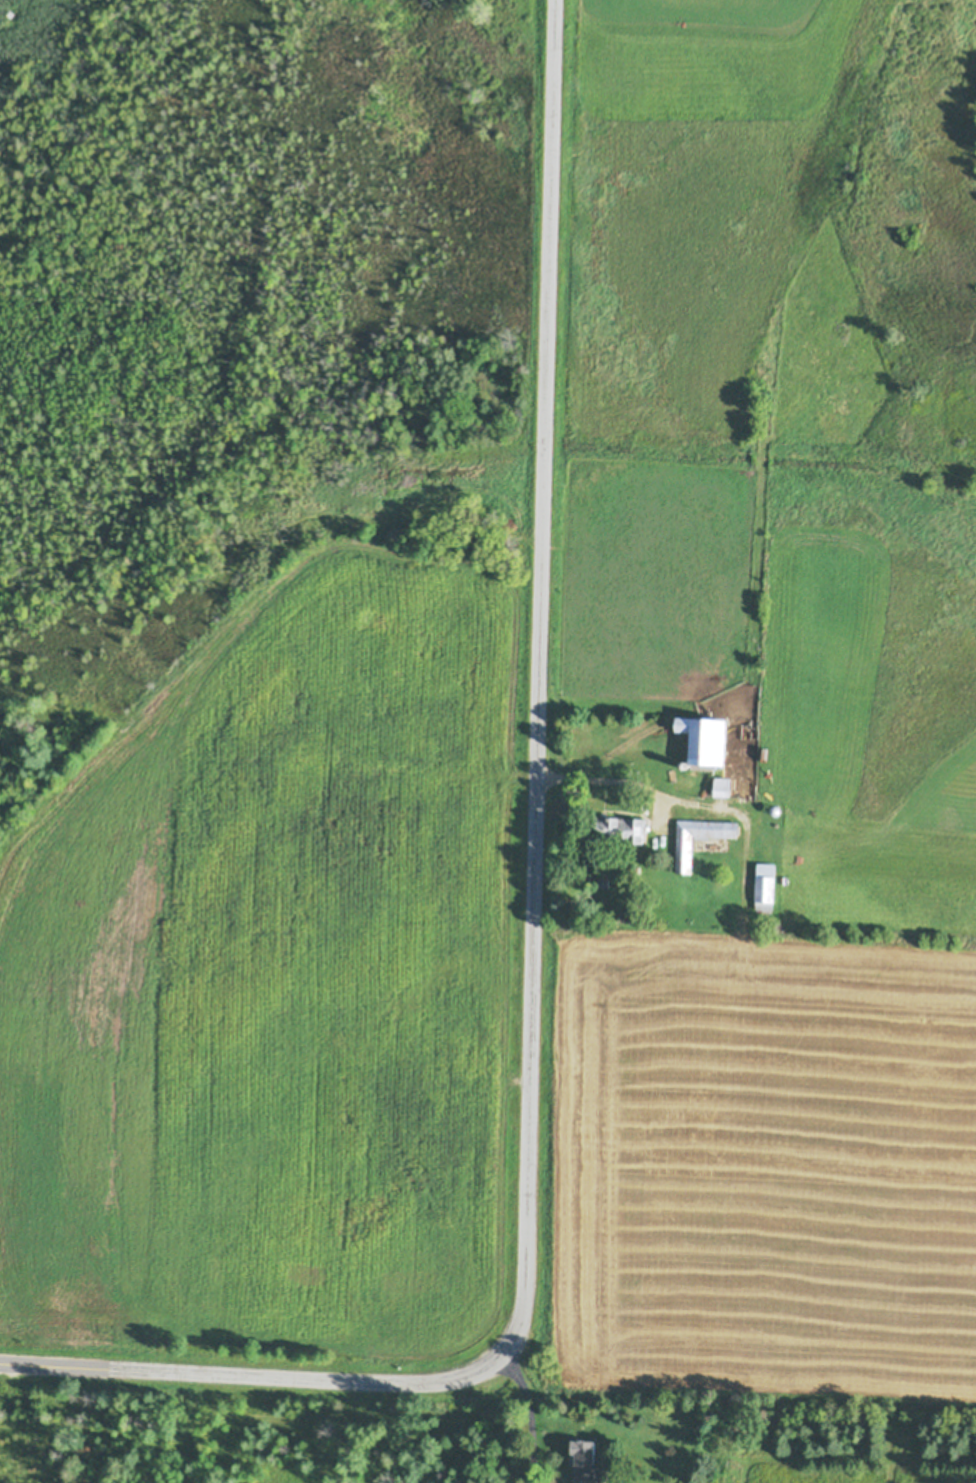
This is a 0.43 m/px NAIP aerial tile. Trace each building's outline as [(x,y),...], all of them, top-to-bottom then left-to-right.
[(676,721),(727,724),(724,770),(689,771),(691,736),(675,735),(676,721)] [(714,778),(730,779),(729,799),(713,798),(714,778)] [(640,803),(648,803),(648,815),(639,815),(640,803)] [(773,819),(772,817),(771,816),(771,815),(771,814),(771,813),(772,812),(773,811),(774,810),(775,810),(776,810),(778,811),(779,812),(780,812),(780,814),(780,815),(780,816),(780,817),(779,818),(778,819),(777,819),(776,820),(775,820),(773,819)] [(607,823),(619,823),(619,820),(628,820),(628,822),(645,822),(645,840),(643,840),(643,846),(628,846),(628,842),(626,842),(626,843),(620,843),(620,842),(618,842),(618,844),(604,844),(604,840),(594,840),(594,826),(595,826),(595,823),(594,823),(594,818),(601,818),(601,815),(607,815),(607,823)] [(738,827),(740,827),(740,836),(738,836),(737,838),(693,837),(691,874),(675,873),(677,821),(738,823),(738,827)] [(757,864),(775,864),(773,903),(772,903),(772,910),(755,909),(755,902),(754,902),(757,864)] [(597,878),(609,878),(608,889),(597,889),(597,878)] [(572,1435),(595,1436),(593,1461),(602,1462),(601,1479),(575,1478),(575,1462),(570,1462),(572,1435)]
